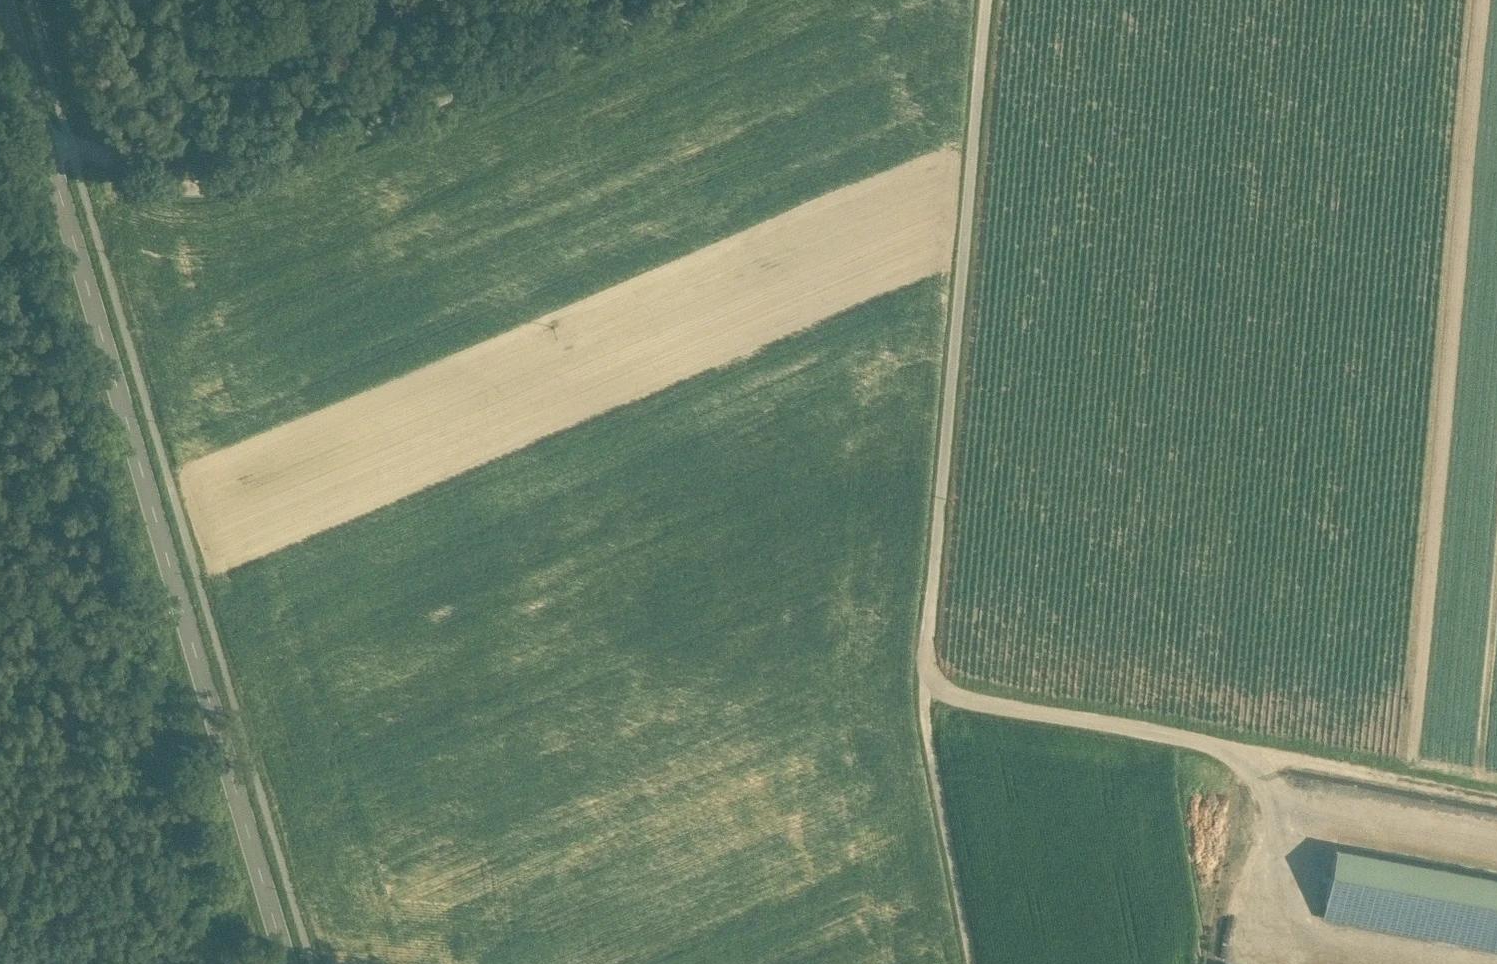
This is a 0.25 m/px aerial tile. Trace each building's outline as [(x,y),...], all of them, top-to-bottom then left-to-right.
[(1323,917),(1496,949),(1496,873),(1337,843),(1323,917)]
